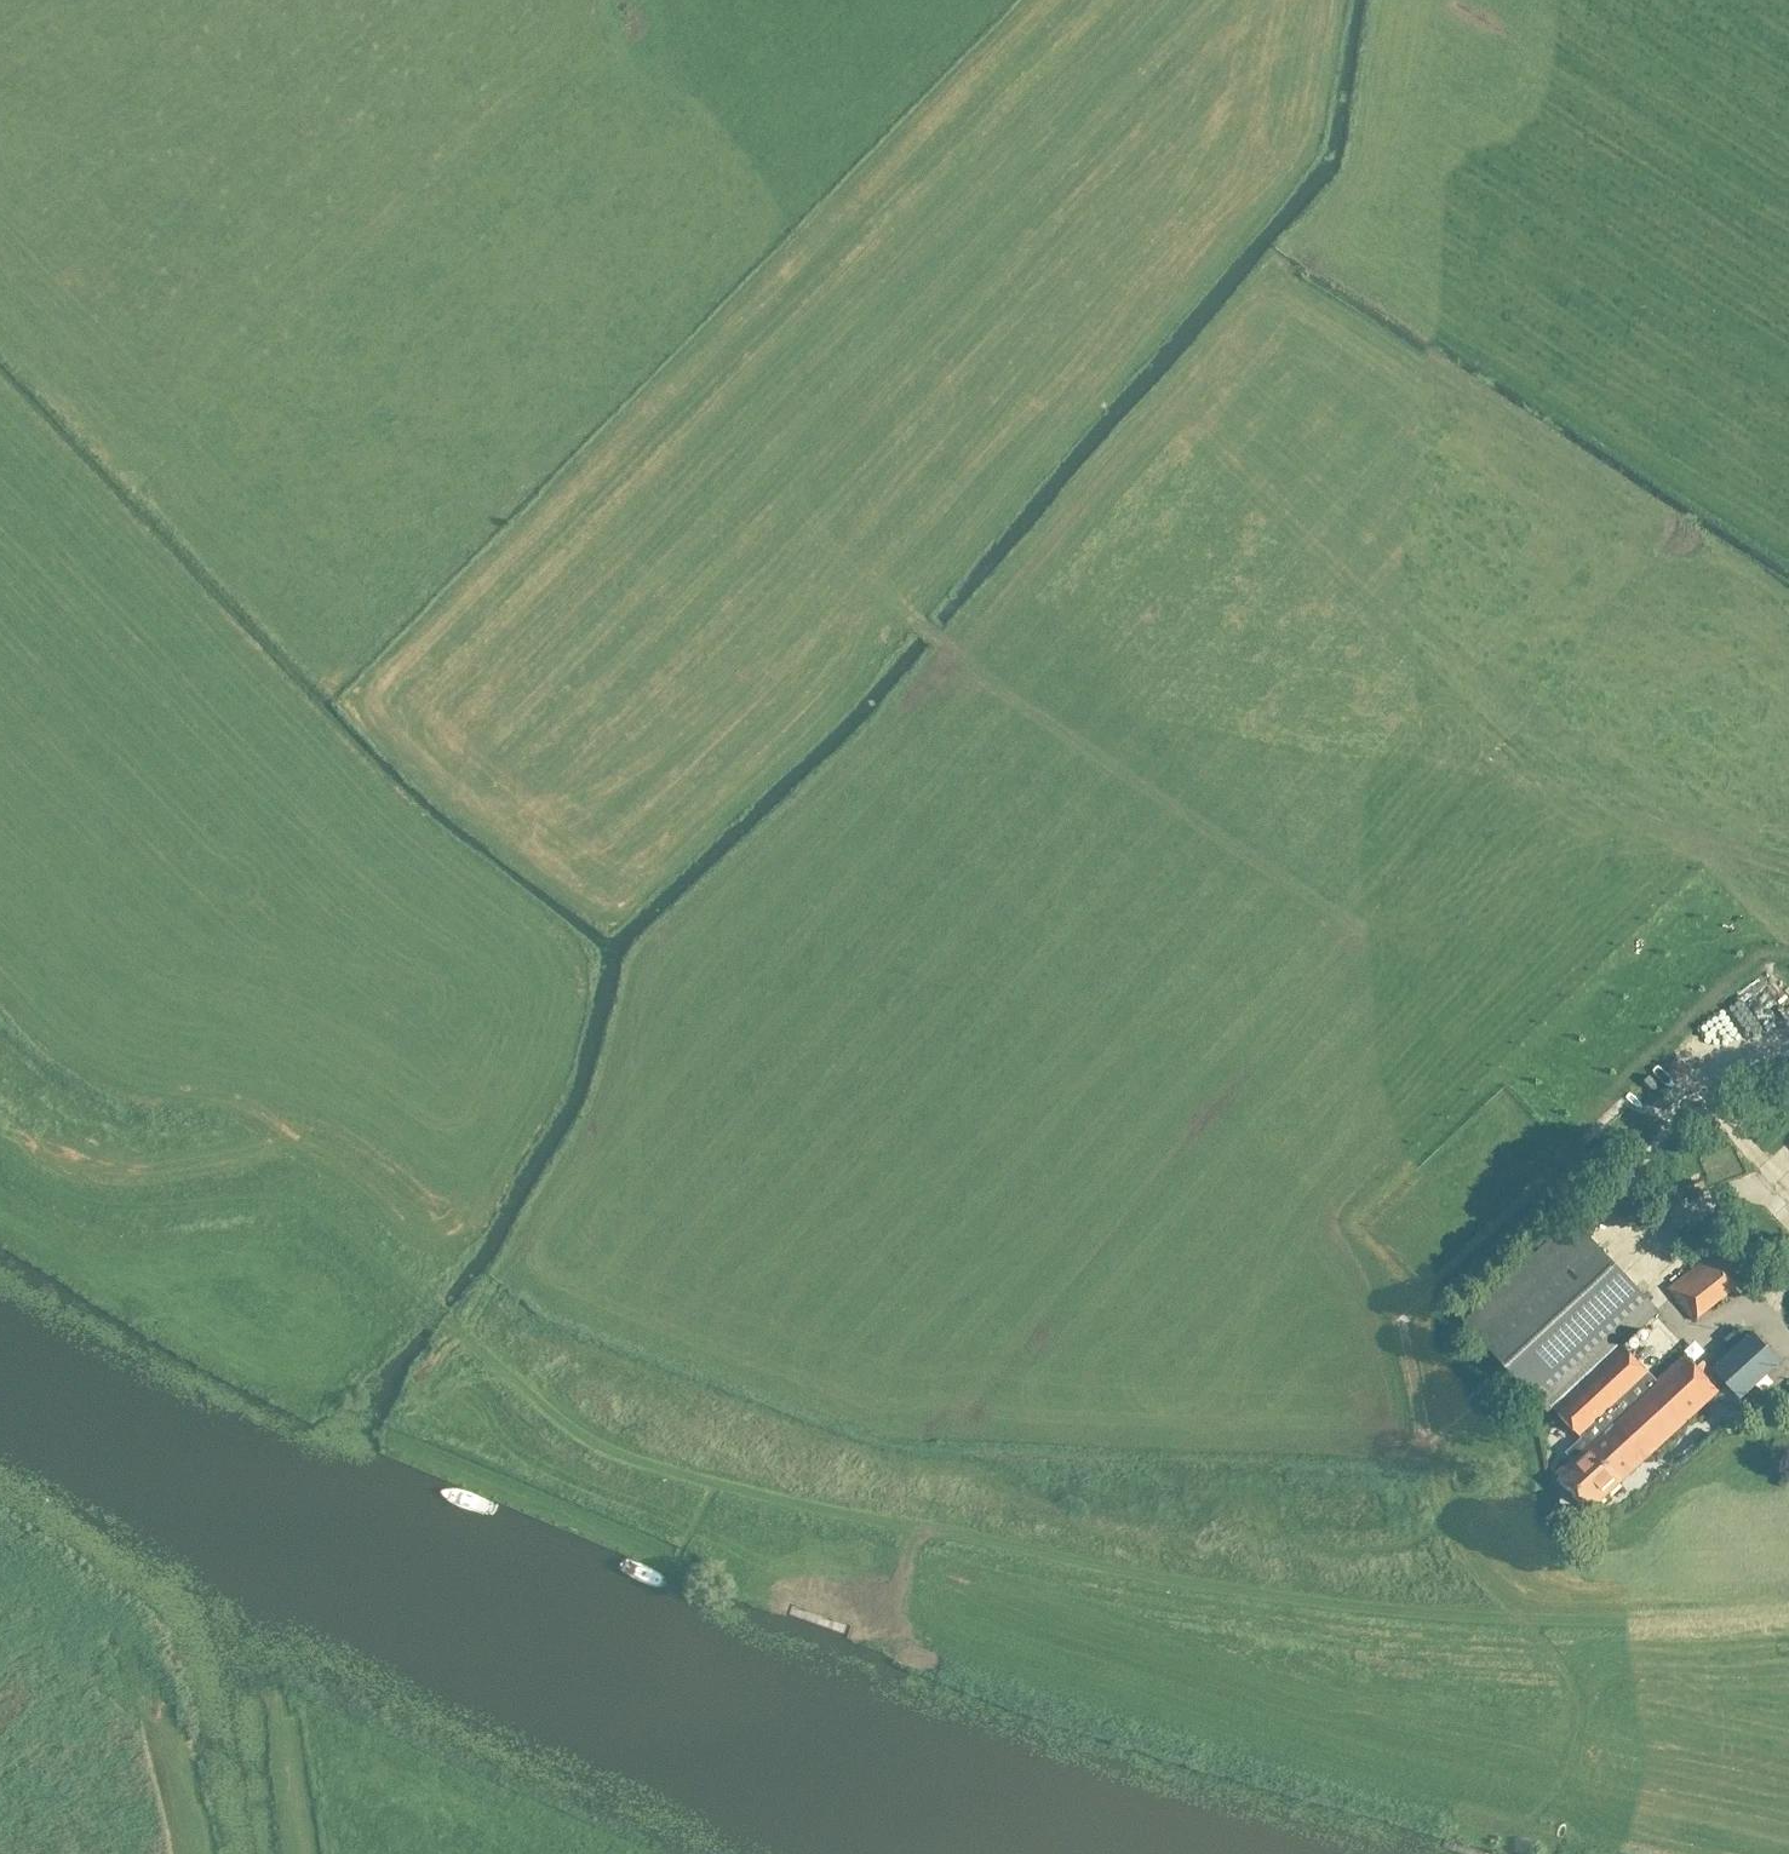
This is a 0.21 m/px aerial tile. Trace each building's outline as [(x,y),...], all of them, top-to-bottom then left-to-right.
[(1788,1184),(1788,1134),(1759,1160),(1784,1188),(1788,1184)] [(1573,1220),(1467,1319),(1464,1321),(1549,1412),(1553,1409),(1581,1439),(1569,1450),(1569,1457),(1572,1460),(1556,1474),(1590,1510),(1719,1391),(1685,1354),(1657,1381),(1622,1344),(1658,1311),(1573,1220)] [(1693,1322),(1748,1278),(1721,1244),(1665,1288),(1693,1322)] [(1714,1369),(1741,1398),(1780,1362),(1753,1333),(1714,1369)]
